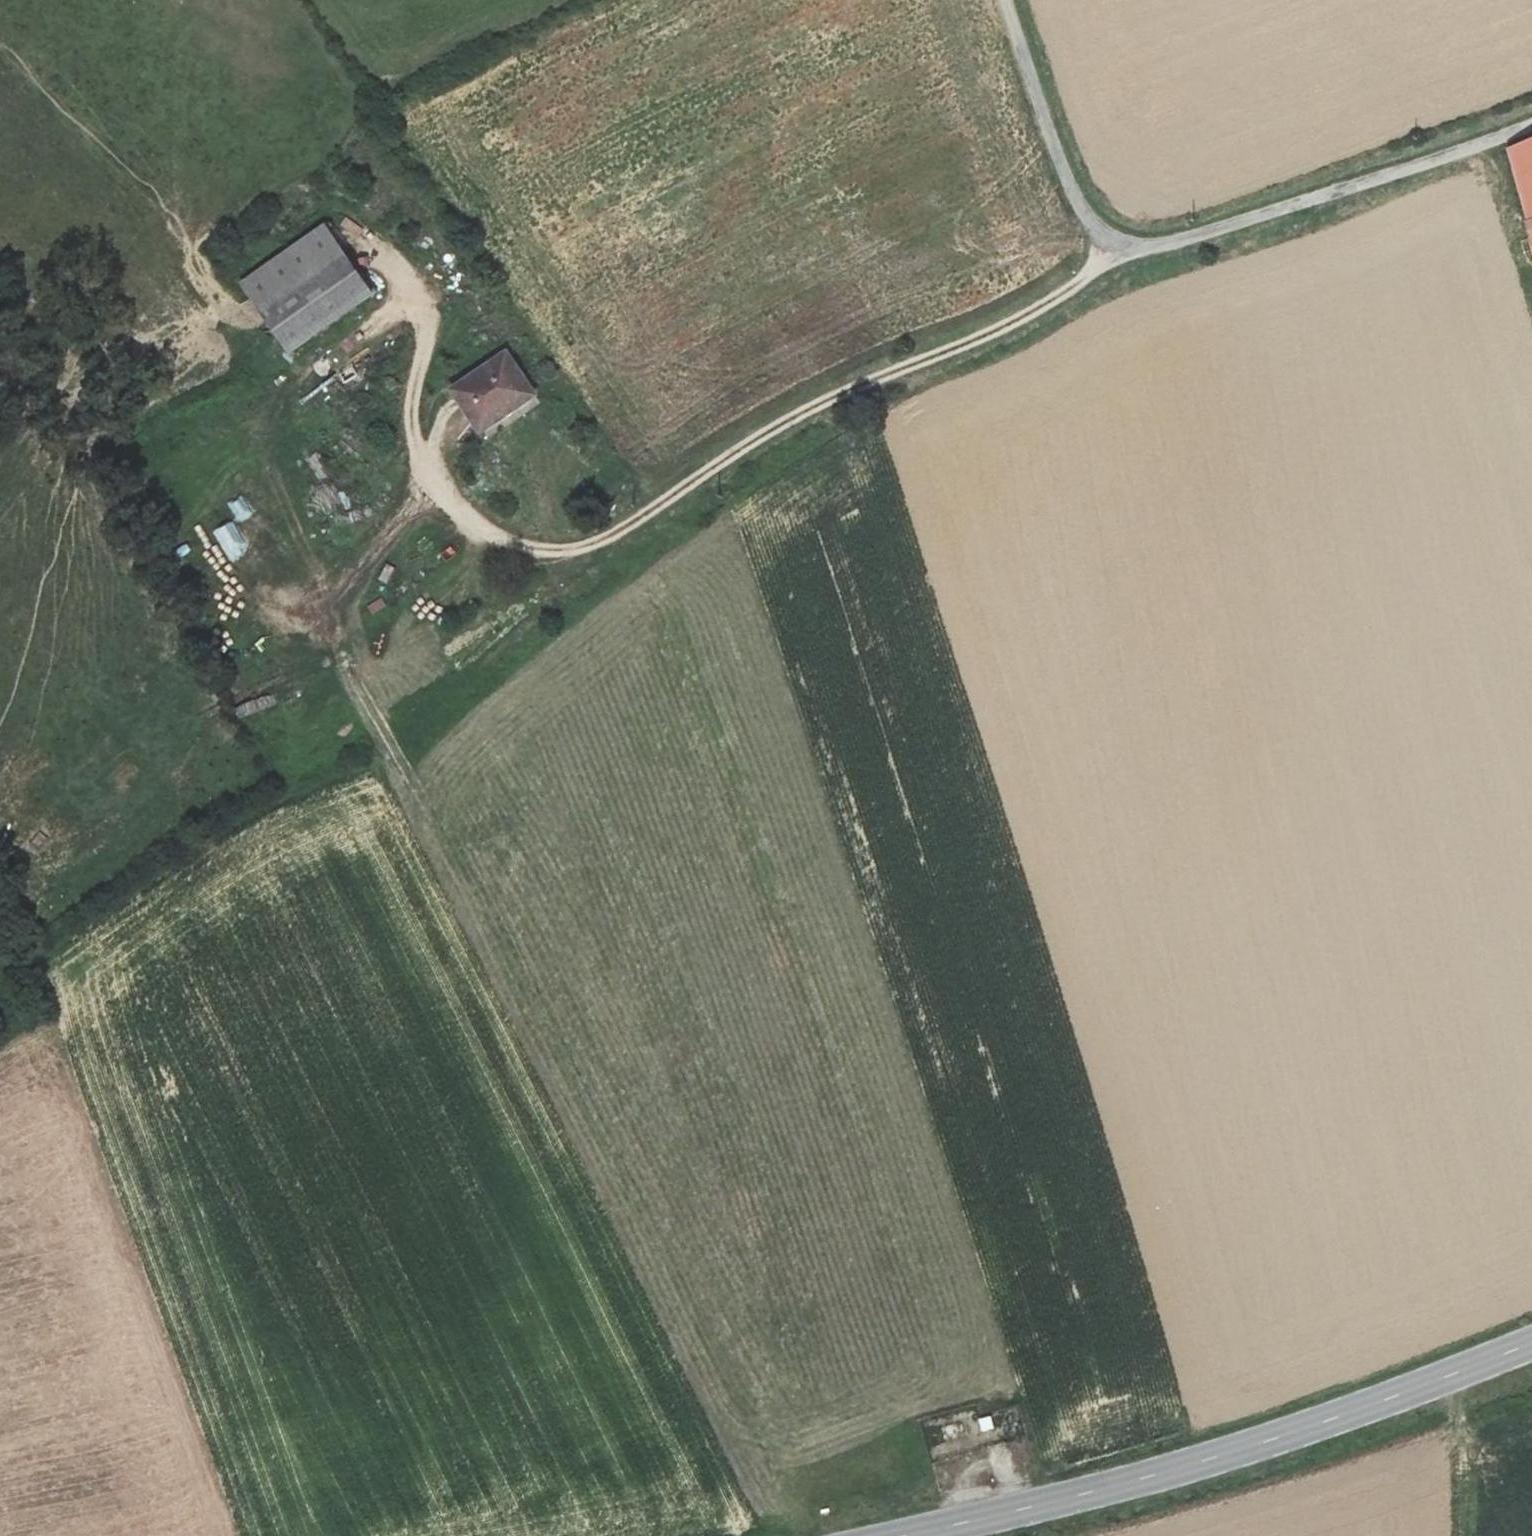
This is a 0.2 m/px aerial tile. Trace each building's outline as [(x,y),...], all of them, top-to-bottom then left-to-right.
[(1507,149),(1531,235),(1531,139),(1507,149)] [(320,224),(241,282),(289,347),(368,290),(320,224)] [(506,349),(453,387),(479,423),(510,401),(514,406),(536,390),(506,349)] [(986,1417),(990,1429),(1001,1426),(997,1414),(986,1417)]
